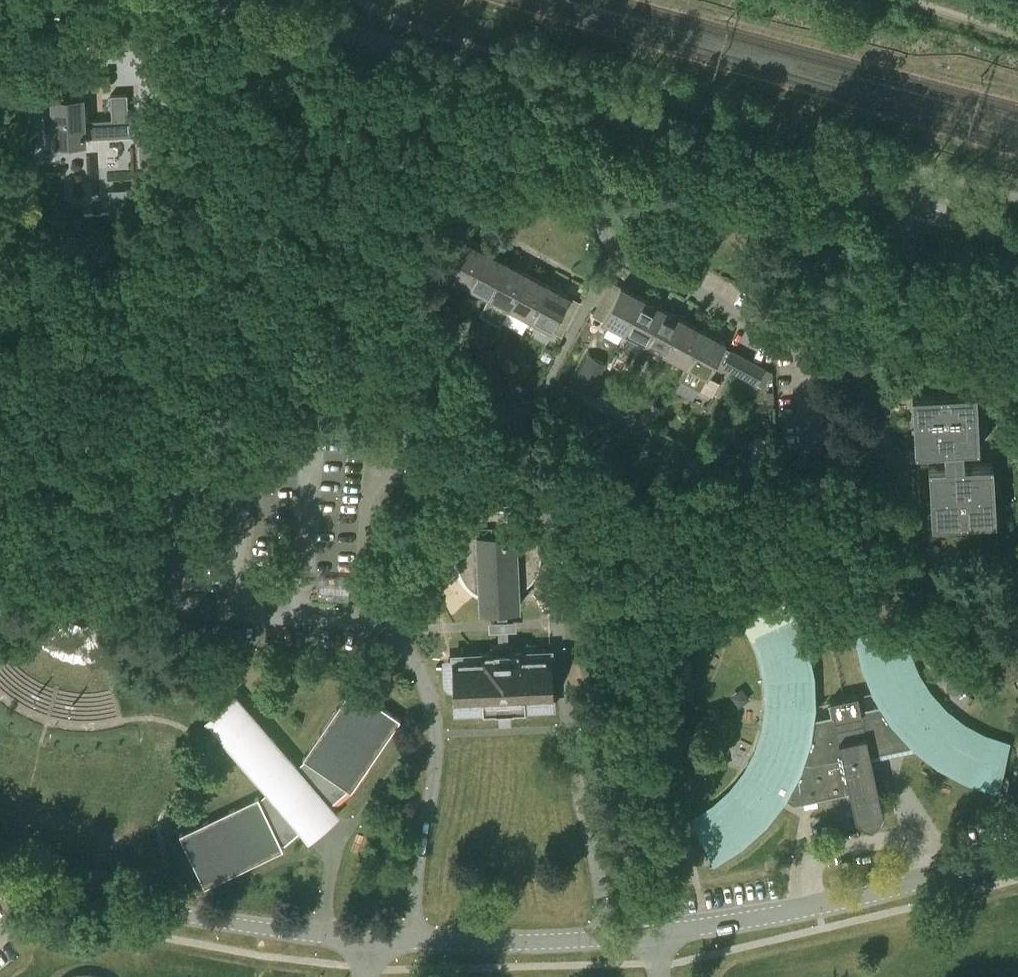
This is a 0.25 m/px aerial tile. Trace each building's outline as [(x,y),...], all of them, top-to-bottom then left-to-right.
[(45,130),(53,130),(54,145),(86,143),(86,138),(133,136),(132,119),(129,119),(127,94),(111,95),(112,119),(85,121),(83,97),(52,98),(52,99),(43,100),(45,130)] [(166,111),(142,113),(145,170),(169,168),(166,111)] [(447,273),(469,284),(487,250),(466,239),(447,273)] [(469,284),(489,295),(508,261),(487,250),(469,284)] [(489,295),(510,306),(529,272),(508,261),(489,295)] [(510,306),(531,318),(549,284),(529,272),(510,306)] [(624,331),(642,297),(614,282),(596,315),(624,331)] [(549,284),(531,318),(552,329),(569,297),(570,295),(549,284)] [(645,342),(663,308),(642,297),(624,331),(645,342)] [(666,353),(684,319),(663,308),(645,342),(666,353)] [(687,364),(705,330),(684,319),(666,353),(687,364)] [(687,364),(681,375),(702,387),(708,375),(726,341),(705,330),(687,364)] [(639,353),(629,347),(622,361),(631,366),(639,353)] [(763,367),(731,350),(724,364),(755,381),(763,367)] [(606,363),(589,354),(574,382),(590,391),(606,363)] [(609,375),(597,398),(611,405),(623,382),(609,375)] [(626,386),(616,406),(631,414),(641,394),(626,386)] [(929,466),(932,523),(996,520),(993,463),(964,465),(963,449),(980,448),(976,391),(912,394),(915,451),(944,450),(945,466),(929,466)] [(489,397),(480,415),(514,431),(523,413),(489,397)] [(661,408),(649,401),(641,419),(652,425),(661,408)] [(480,608),(497,607),(498,625),(500,645),(491,645),(491,651),(480,652),(480,657),(451,659),(452,672),(449,672),(446,675),(445,679),(445,682),(446,684),(449,686),(451,687),(453,687),(453,700),(455,700),(455,710),(482,709),(483,711),(496,710),(497,711),(513,710),(513,709),(526,708),(526,707),(554,706),(553,697),(554,697),(552,654),(524,655),(524,649),(516,650),(516,644),(512,644),(510,624),(509,606),(520,605),(519,589),(527,584),(530,582),(535,575),(538,569),(540,565),(541,558),(541,552),(540,545),(538,539),(536,535),(533,531),(525,524),(521,521),(515,519),(507,517),(508,506),(502,506),(496,506),(492,507),(486,509),(480,512),(476,514),(472,518),(466,523),(462,530),(459,537),(457,545),(457,555),(459,566),(463,575),(467,582),(473,587),(478,591),(480,592),(480,608)] [(322,593),(349,594),(350,576),(323,575),(322,593)] [(712,805),(692,817),(694,821),(708,848),(701,851),(704,865),(709,862),(710,863),(716,861),(743,844),(766,823),(780,805),(786,798),(793,802),(793,803),(817,798),(850,791),(854,812),(855,814),(856,816),(857,818),(859,820),(861,822),(863,823),(865,824),(867,825),(870,825),(872,825),(874,824),(876,823),(878,821),(879,820),(880,818),(881,815),(882,813),(882,811),(882,808),(882,806),(874,767),(871,754),(913,745),(918,749),(938,765),(966,780),(997,789),(1003,790),(1003,789),(1009,790),(1009,776),(1001,775),(1009,741),(1007,741),(985,733),(964,722),(946,708),(931,690),(918,670),(910,649),(905,626),(870,630),(870,622),(856,621),(857,627),(855,627),(856,633),(862,664),(874,694),(881,704),(861,709),(858,694),(830,700),(833,715),(814,719),(815,707),(814,675),(807,643),(795,614),(792,609),(791,609),(788,604),(777,613),(782,620),(751,635),(760,659),(765,682),(766,705),(762,728),(755,751),(744,771),(729,789),(712,805)] [(258,796),(180,834),(205,887),(284,849),(282,846),(301,831),(305,836),(335,810),(330,805),(349,790),(351,791),(401,719),(352,686),(303,758),(305,759),(297,766),(254,716),(225,742),(267,792),(259,799),(258,796)]
